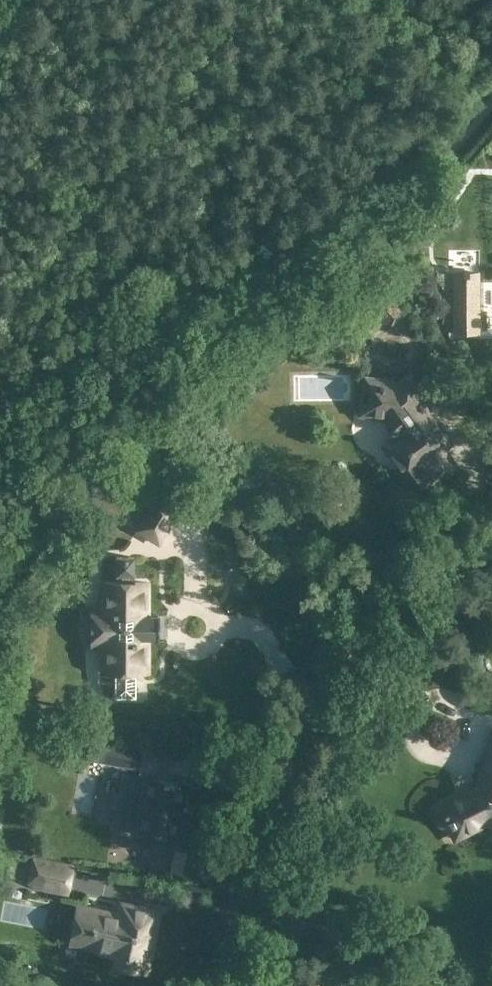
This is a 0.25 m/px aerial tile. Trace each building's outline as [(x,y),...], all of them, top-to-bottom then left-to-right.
[(479,272),(449,273),(451,336),(480,334),(479,272)] [(371,310),(389,329),(410,308),(394,290),(371,310)] [(396,383),(362,378),(358,415),(383,419),(385,422),(392,433),(394,433),(396,436),(381,447),(397,469),(396,473),(414,497),(455,467),(441,448),(448,443),(419,405),(425,400),(406,375),(396,383)] [(144,480),(122,521),(144,533),(167,490),(144,480)] [(157,620),(157,615),(147,615),(147,582),(134,582),(134,556),(113,556),(113,582),(99,582),(99,607),(88,607),(88,646),(99,646),(99,672),(110,672),(110,697),(136,697),(136,672),(147,672),(147,638),(157,638),(157,634),(159,634),(159,620),(157,620)] [(88,759),(138,768),(141,747),(92,738),(88,759)] [(183,784),(144,777),(122,773),(119,793),(115,792),(111,795),(109,803),(112,807),(116,807),(113,826),(174,837),(183,784)] [(479,776),(476,786),(437,807),(434,810),(433,814),(433,818),(435,822),(438,824),(442,826),(446,826),(447,825),(452,827),(457,837),(484,823),(491,825),(491,780),(479,776)] [(71,866),(32,859),(28,881),(42,884),(41,889),(66,894),(71,866)] [(118,915),(76,907),(69,944),(116,953),(113,966),(146,972),(157,911),(120,904),(118,915)] [(425,973),(418,970),(415,977),(422,980),(425,973)]
